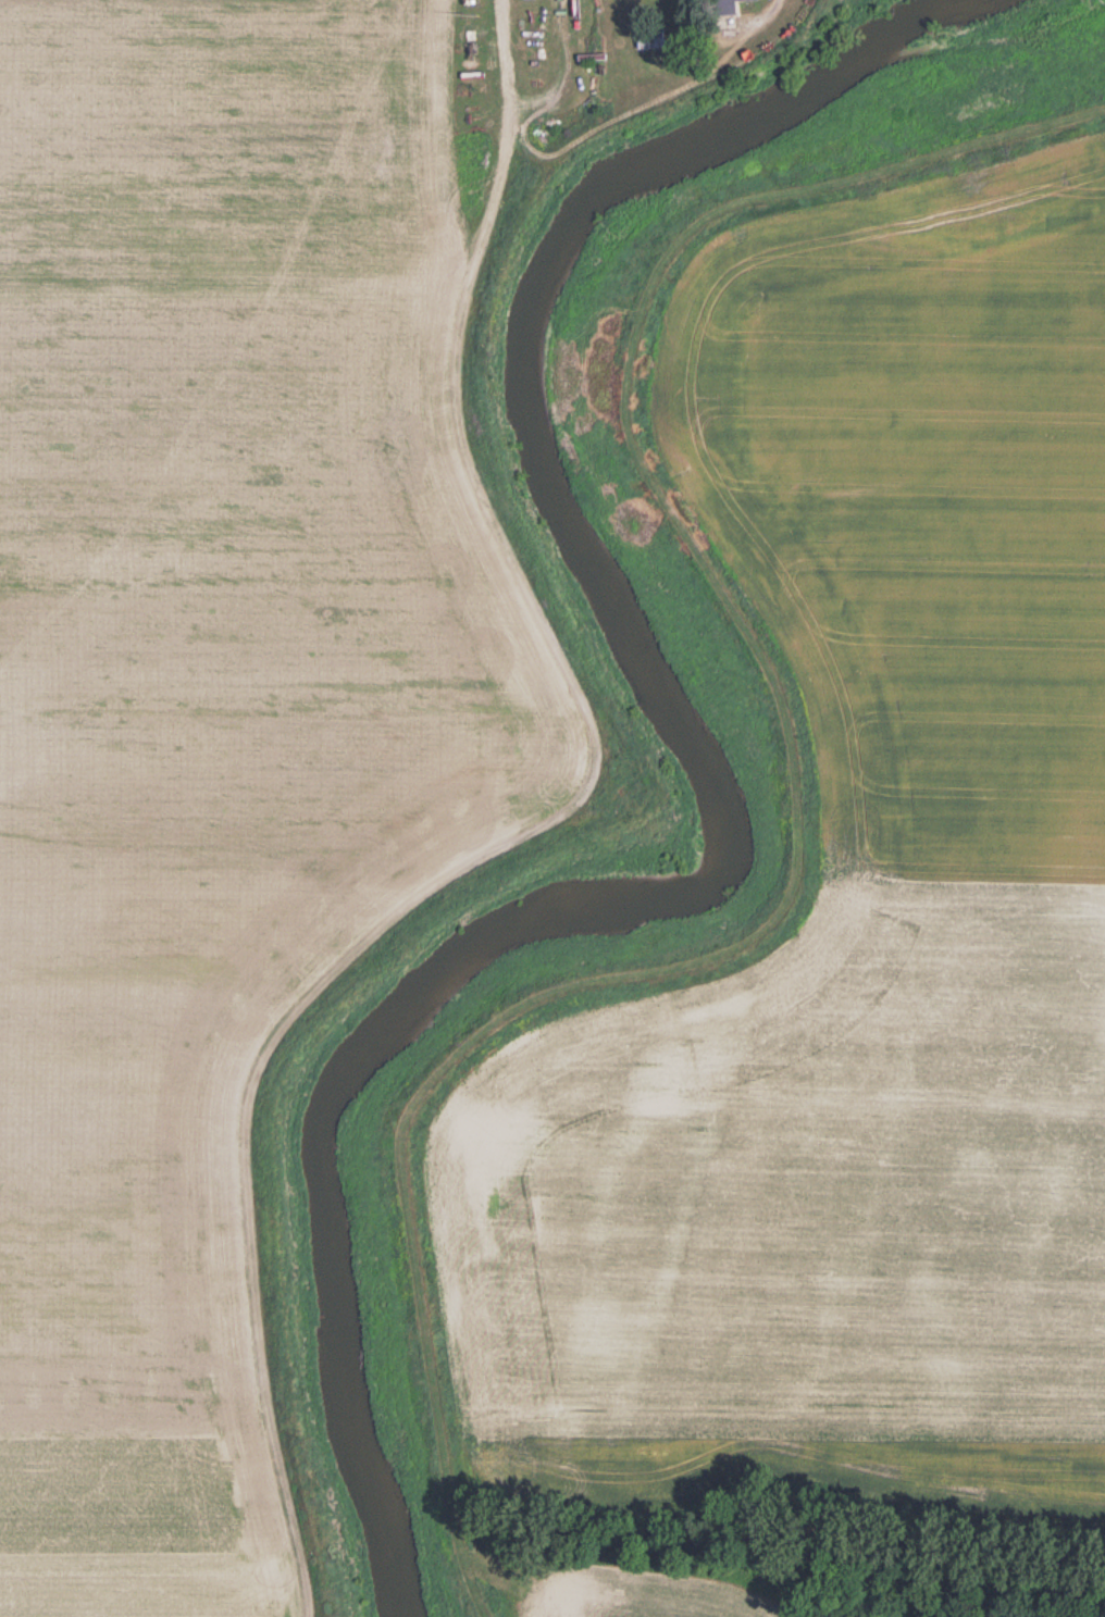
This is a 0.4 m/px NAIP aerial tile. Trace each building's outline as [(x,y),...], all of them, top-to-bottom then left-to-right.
[(709,15),(730,15),(730,0),(709,0),(709,15)] [(633,35),(634,50),(651,48),(650,34),(633,35)]
